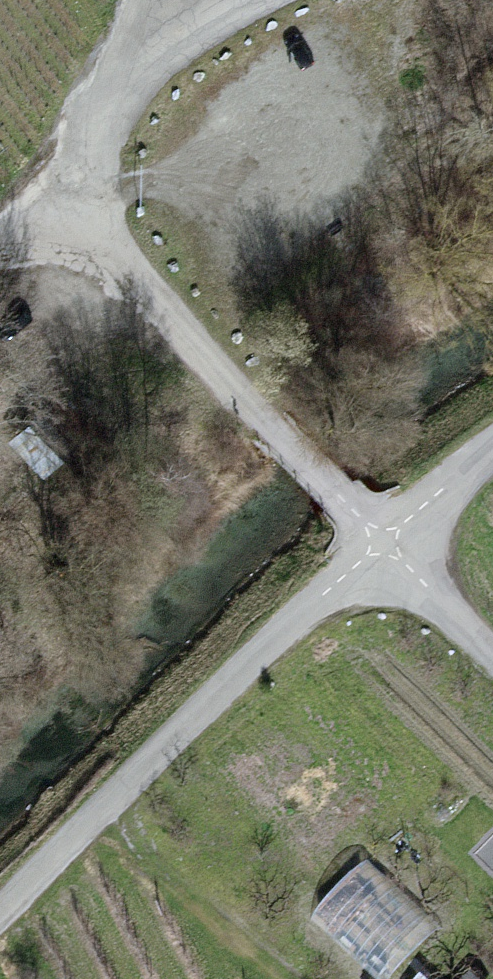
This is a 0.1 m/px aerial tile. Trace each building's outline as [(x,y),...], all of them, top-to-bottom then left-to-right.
[(366,867),(317,919),(382,978),(387,978),(433,929),(366,867)]
